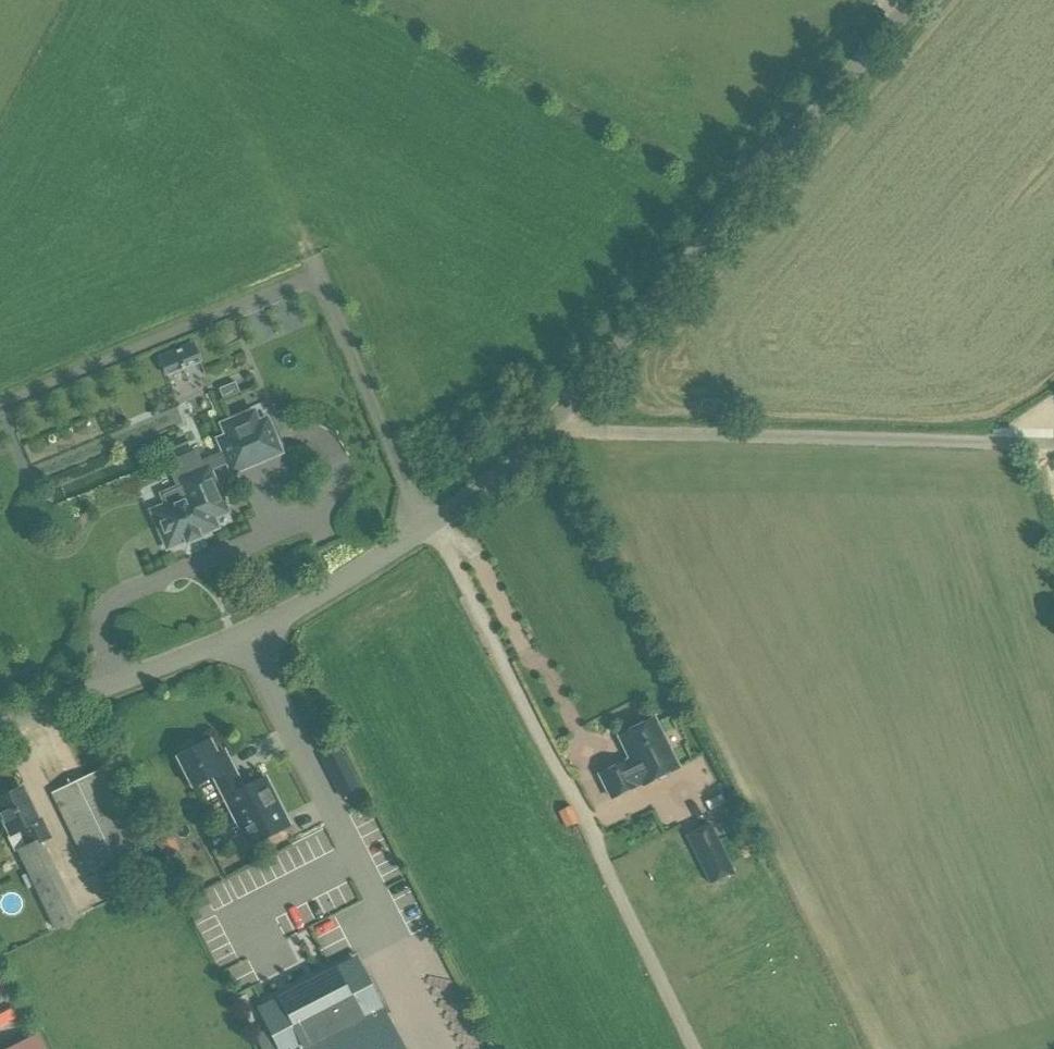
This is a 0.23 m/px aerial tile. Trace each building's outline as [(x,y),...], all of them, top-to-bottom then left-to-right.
[(234,381),(218,387),(222,396),(223,398),(238,391),(234,381)] [(304,388),(268,400),(308,516),(356,500),(330,426),(318,430),(304,388)] [(212,472),(210,468),(230,460),(235,471),(282,451),(269,419),(260,423),(255,411),(224,424),(229,436),(221,439),(226,453),(201,463),(197,452),(181,459),(185,470),(175,474),(180,487),(163,494),(171,513),(168,521),(161,524),(163,529),(162,532),(165,540),(169,541),(171,546),(187,539),(189,544),(204,538),(202,533),(218,526),(214,516),(228,510),(217,484),(218,481),(215,473),(212,472)] [(157,466),(179,456),(174,446),(153,456),(157,466)] [(633,760),(602,775),(614,798),(645,783),(645,785),(681,768),(656,718),(621,736),(633,760)] [(210,742),(180,757),(194,786),(216,775),(251,845),(290,825),(266,777),(244,788),(226,751),(217,755),(210,742)] [(101,768),(52,792),(91,873),(140,849),(101,768)] [(0,800),(0,809),(13,836),(23,831),(30,846),(20,851),(58,929),(79,919),(41,842),(51,837),(42,819),(39,821),(23,789),(0,800)] [(717,804),(724,819),(740,812),(733,797),(717,804)] [(369,801),(348,808),(351,818),(372,812),(369,801)] [(572,806),(560,812),(568,828),(581,822),(572,806)] [(636,823),(643,845),(675,834),(668,812),(636,823)] [(729,859),(712,824),(689,836),(705,870),(729,859)] [(177,846),(167,825),(152,833),(162,853),(177,846)] [(262,1010),(281,1048),(405,1048),(361,960),(262,1010)] [(17,1048),(38,1048),(33,1040),(17,1048)]
